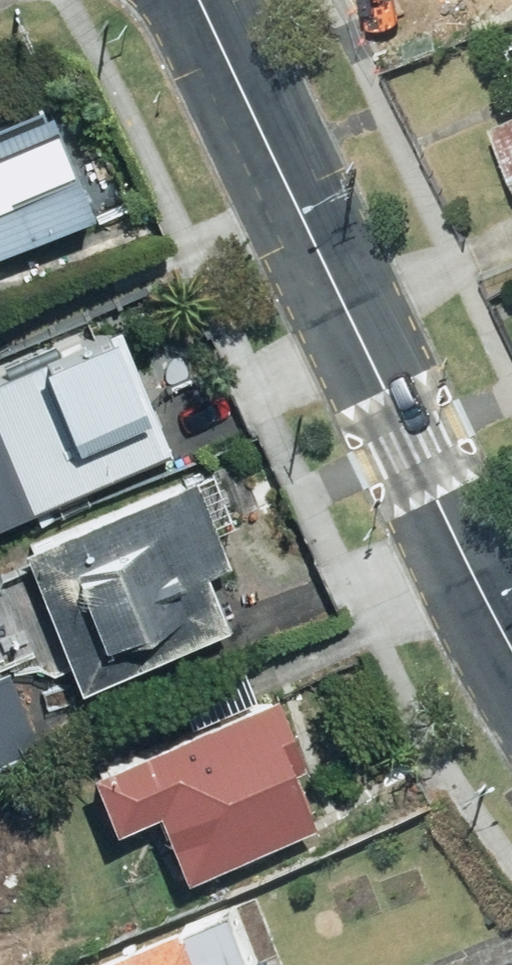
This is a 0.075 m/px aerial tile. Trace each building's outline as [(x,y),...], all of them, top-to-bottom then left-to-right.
[(463,14),(491,3),(500,27),(511,22),(511,0),(457,0),(463,14)] [(0,113),(0,239),(99,199),(54,91),(0,113)] [(511,149),(511,108),(496,116),(511,149)] [(0,368),(0,518),(175,447),(122,319),(0,368)] [(196,471),(26,544),(87,686),(257,613),(196,471)] [(43,741),(12,661),(0,666),(0,757),(43,741)] [(189,869),(322,819),(302,765),(313,760),(285,686),(95,757),(119,823),(165,806),(189,869)] [(243,904),(89,964),(257,964),(265,962),(243,904)]
